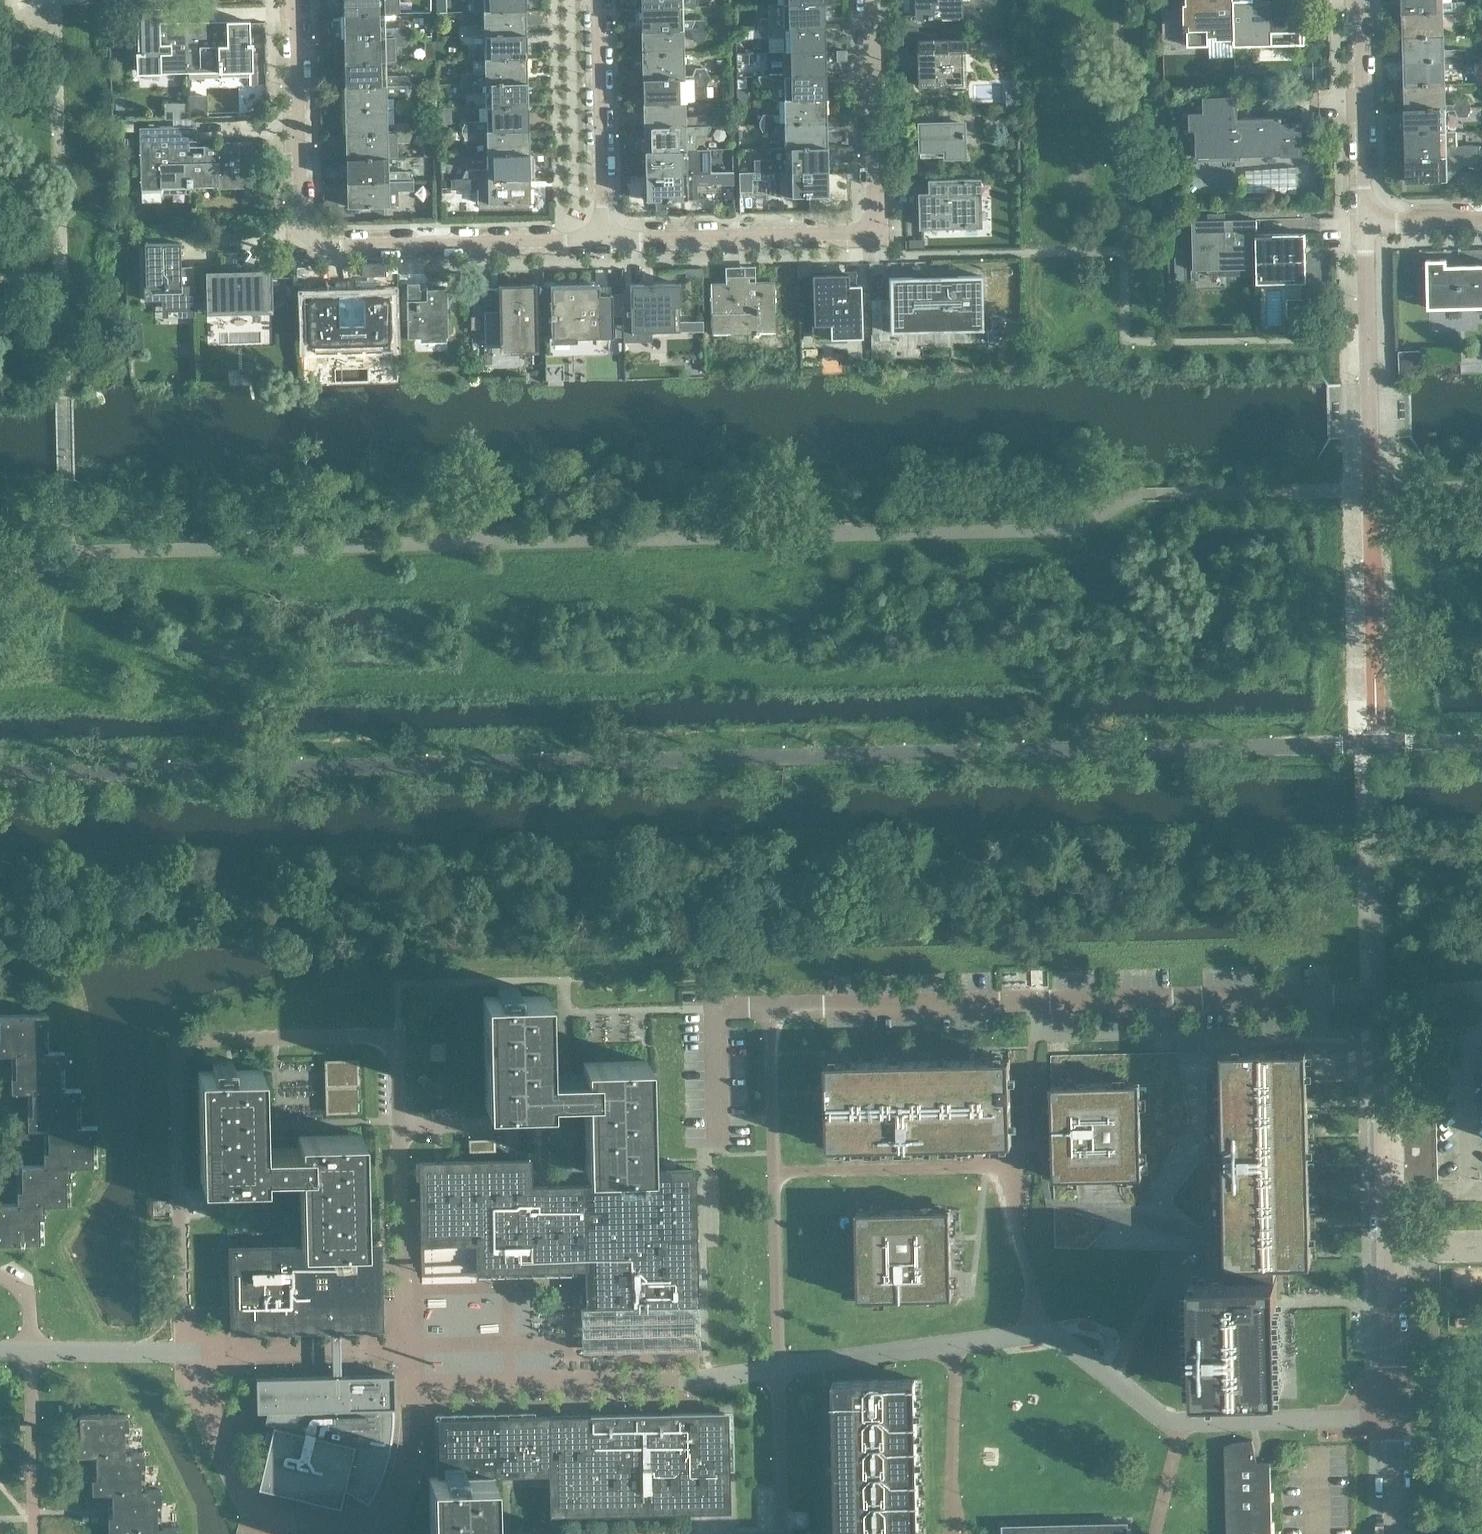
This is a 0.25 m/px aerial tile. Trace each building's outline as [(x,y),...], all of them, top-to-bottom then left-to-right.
[(383,0),(343,0),(343,14),(384,13),(383,0)] [(524,0),(484,0),(484,10),(525,9),(524,0)] [(960,0),(916,0),(916,16),(927,15),(927,18),(931,18),(931,15),(960,14),(960,0)] [(1234,0),(1187,0),(1187,4),(1185,4),(1185,29),(1188,29),(1188,45),(1208,45),(1208,36),(1217,36),(1217,39),(1234,39),(1235,39),(1234,0)] [(1302,7),(1300,7),(1300,0),(1234,0),(1235,39),(1234,39),(1234,45),(1251,44),(1251,41),(1262,41),(1262,38),(1272,38),(1272,44),(1300,44),(1300,21),(1303,20),(1302,7)] [(1443,0),(1403,0),(1403,12),(1468,11),(1468,9),(1465,1),(1456,1),(1453,9),(1444,9),(1443,0)] [(823,26),(822,2),(782,3),(782,25),(773,25),(769,18),(761,18),(758,26),(758,28),(823,26)] [(682,28),(682,6),(641,7),(642,31),(707,29),(707,27),(703,20),(695,20),(692,27),(682,28)] [(186,70),(185,22),(171,23),(171,27),(159,27),(159,7),(137,8),(138,52),(135,52),(135,55),(138,55),(138,71),(186,70)] [(525,33),(525,9),(484,10),(485,32),(475,33),(472,25),(463,25),(460,33),(460,35),(525,33)] [(1444,35),(1444,13),(1453,13),(1457,21),(1465,20),(1468,13),(1468,11),(1403,12),(1404,36),(1444,35)] [(384,35),(384,13),(343,14),(344,38),(409,36),(409,34),(405,27),(397,27),(394,35),(384,35)] [(250,85),(250,45),(252,45),(252,42),(249,42),(249,21),(227,21),(227,26),(215,26),(215,22),(185,22),(186,70),(218,69),(218,72),(221,72),(221,69),(241,69),(242,85),(250,85)] [(823,50),(823,26),(758,28),(758,30),(761,37),(770,37),(773,29),(782,29),(783,51),(823,50)] [(683,54),(682,32),(692,31),(695,39),(704,39),(707,31),(707,29),(642,31),(642,55),(683,54)] [(526,57),(525,33),(460,35),(460,37),(463,45),(485,44),(485,58),(526,57)] [(1445,57),(1444,35),(1404,36),(1404,60),(1470,59),(1469,57),(1466,49),(1457,49),(1454,57),(1445,57)] [(385,61),(384,39),(394,39),(397,46),(406,46),(409,38),(409,36),(344,38),(344,62),(385,61)] [(961,84),(961,52),(969,51),(968,38),(928,39),(929,51),(917,51),(918,85),(961,84)] [(824,74),(823,50),(783,51),(783,73),(774,73),(771,66),(762,66),(759,74),(759,76),(824,74)] [(683,76),(683,54),(642,55),(643,79),(708,77),(708,75),(705,68),(696,68),(693,75),(683,76)] [(526,81),(526,57),(485,58),(486,80),(476,81),(473,73),(464,73),(461,81),(461,83),(526,81)] [(1445,83),(1445,69),(1467,68),(1470,61),(1470,59),(1404,60),(1405,84),(1445,83)] [(385,83),(385,61),(344,62),(345,86),(410,84),(410,82),(407,75),(398,75),(395,83),(385,83)] [(824,98),(824,74),(759,76),(759,78),(762,85),(771,85),(774,77),(783,77),(784,99),(824,98)] [(684,102),(683,80),(693,79),(696,87),(705,87),(708,79),(708,77),(643,79),(643,103),(684,102)] [(527,105),(526,81),(461,83),(461,85),(465,93),(473,92),(476,85),(486,84),(486,106),(527,105)] [(1446,105),(1445,83),(1405,84),(1406,108),(1471,107),(1471,105),(1467,97),(1458,97),(1455,105),(1446,105)] [(386,109),(386,94),(407,94),(410,86),(410,84),(345,86),(346,110),(386,109)] [(1241,155),(1240,117),(1239,117),(1239,95),(1189,96),(1190,112),(1185,112),(1185,102),(1177,103),(1177,112),(1177,127),(1182,127),(1183,139),(1197,138),(1197,156),(1236,155),(1236,156),(1241,156),(1241,155)] [(825,122),(824,98),(784,99),(785,121),(775,121),(772,114),(763,114),(760,122),(760,124),(825,122)] [(190,100),(166,101),(167,118),(190,117),(190,100)] [(685,124),(684,102),(643,103),(644,127),(709,125),(709,123),(706,115),(697,116),(694,123),(685,124)] [(527,129),(527,105),(486,106),(487,128),(477,129),(474,121),(465,121),(462,129),(462,131),(527,129)] [(1447,131),(1446,109),(1456,109),(1459,117),(1468,116),(1471,109),(1471,107),(1406,108),(1406,132),(1447,131)] [(963,156),(962,121),(970,121),(970,124),(974,124),(974,108),(948,109),(948,122),(918,123),(919,150),(944,149),(944,156),(963,156)] [(387,131),(386,109),(346,110),(346,134),(411,132),(411,130),(408,123),(399,123),(396,131),(387,131)] [(1303,155),(1302,123),(1304,123),(1304,121),(1303,109),(1269,110),(1270,116),(1240,117),(1241,155),(1281,154),(1281,155),(1303,155)] [(826,146),(825,122),(760,124),(760,126),(763,133),(772,133),(775,125),(785,125),(785,147),(826,146)] [(685,150),(685,128),(694,127),(697,135),(706,135),(709,127),(709,125),(644,127),(645,151),(685,150)] [(197,163),(196,152),(193,152),(193,154),(189,154),(189,140),(196,140),(196,126),(139,128),(141,190),(162,189),(162,186),(189,186),(189,164),(197,163)] [(528,153),(527,129),(462,131),(462,133),(466,141),(474,140),(478,133),(487,132),(487,154),(528,153)] [(1447,146),(1447,131),(1406,132),(1407,156),(1472,155),(1472,153),(1468,145),(1447,146)] [(387,157),(387,135),(396,135),(400,142),(408,142),(411,134),(411,132),(346,134),(347,158),(387,157)] [(253,187),(252,154),(252,141),(223,142),(223,145),(204,146),(204,154),(200,154),(200,152),(196,152),(197,163),(189,164),(189,186),(196,185),(196,188),(253,187)] [(834,155),(851,156),(851,145),(834,145),(834,155)] [(826,170),(826,146),(785,147),(786,169),(776,169),(773,162),(764,162),(761,170),(761,172),(826,170)] [(734,169),(734,147),(713,147),(713,169),(734,169)] [(686,172),(685,150),(645,151),(645,175),(710,173),(710,171),(707,163),(698,164),(695,171),(686,172)] [(528,177),(528,153),(487,154),(488,176),(479,177),(475,169),(466,169),(463,177),(463,179),(528,177)] [(1448,180),(1447,157),(1457,157),(1460,165),(1469,164),(1472,157),(1472,155),(1407,156),(1407,181),(1448,180)] [(388,171),(387,157),(347,158),(347,182),(412,180),(412,178),(409,171),(388,171)] [(1251,187),(1263,187),(1262,169),(1250,170),(1251,187)] [(827,195),(826,170),(761,172),(761,174),(765,181),(773,181),(776,173),(786,173),(786,196),(827,195)] [(686,198),(686,176),(695,175),(699,183),(707,183),(710,175),(710,173),(645,175),(646,199),(686,198)] [(529,202),(528,177),(463,179),(463,181),(467,188),(476,188),(479,181),(488,180),(489,203),(529,202)] [(976,197),(980,197),(980,178),(975,178),(932,179),(931,179),(931,194),(920,195),(921,226),(976,224),(976,197)] [(388,205),(388,183),(397,183),(401,190),(410,190),(413,182),(412,180),(347,182),(348,206),(388,205)] [(1258,274),(1257,234),(1258,234),(1257,218),(1226,219),(1226,212),(1208,212),(1209,219),(1193,219),(1194,269),(1210,268),(1210,275),(1258,274)] [(1306,273),(1305,233),(1258,234),(1257,234),(1258,274),(1306,273)] [(194,301),(193,267),(181,268),(180,242),(145,243),(146,286),(180,286),(180,301),(194,301)] [(1481,306),(1480,265),(1453,266),(1453,270),(1447,270),(1447,259),(1429,259),(1429,266),(1420,266),(1421,297),(1429,297),(1429,307),(1432,307),(1432,309),(1443,309),(1443,307),(1454,307),(1454,309),(1465,309),(1465,306),(1481,306)] [(272,312),(271,269),(205,271),(206,314),(272,312)] [(822,274),(806,274),(807,327),(820,327),(820,335),(831,334),(831,339),(856,338),(855,312),(854,312),(854,307),(857,307),(856,270),(822,270),(822,274)] [(981,275),(889,278),(890,332),(982,330),(981,275)] [(776,332),(774,281),(748,282),(748,276),(732,276),(732,282),(710,283),(712,333),(732,333),(732,331),(760,330),(760,332),(776,332)] [(602,315),(602,303),(599,303),(598,285),(565,286),(565,280),(550,281),(552,335),(600,334),(599,315),(602,315)] [(520,335),(518,282),(517,282),(517,283),(506,283),(506,290),(498,290),(498,288),(479,289),(480,342),(497,341),(497,336),(520,335)] [(680,331),(678,283),(630,285),(631,305),(623,305),(624,330),(625,330),(625,328),(651,327),(651,332),(680,331)] [(448,337),(447,289),(426,289),(426,295),(418,296),(418,284),(407,284),(408,338),(421,338),(420,336),(427,336),(427,337),(437,337),(437,340),(446,339),(446,337),(448,337)] [(308,300),(302,300),(303,303),(306,303),(307,306),(305,306),(307,306),(307,315),(306,315),(306,316),(307,316),(307,319),(303,319),(303,322),(307,322),(307,324),(306,324),(306,325),(307,325),(308,334),(306,334),(306,335),(307,335),(307,338),(303,338),(303,341),(309,340),(309,343),(311,343),(311,348),(314,348),(314,343),(318,343),(318,345),(319,345),(319,343),(332,343),(332,345),(333,345),(333,343),(337,343),(337,347),(340,347),(340,343),(344,343),(344,345),(345,345),(345,343),(357,342),(357,344),(358,344),(358,342),(362,342),(362,347),(365,347),(365,342),(369,342),(369,344),(370,344),(369,342),(379,342),(379,344),(380,344),(380,342),(384,342),(384,346),(387,346),(386,341),(389,341),(389,338),(394,338),(394,335),(390,335),(390,333),(391,333),(391,332),(390,332),(390,323),(391,323),(391,322),(390,322),(390,320),(394,319),(394,316),(390,316),(390,314),(391,314),(391,313),(390,313),(389,304),(391,304),(391,303),(389,303),(389,301),(393,300),(393,297),(388,298),(388,295),(385,295),(385,290),(382,290),(382,294),(379,294),(379,293),(379,294),(368,295),(368,293),(367,293),(368,294),(362,294),(362,291),(358,291),(358,293),(354,293),(354,295),(346,295),(346,294),(342,294),(342,291),(338,291),(338,295),(332,295),(332,294),(331,294),(331,296),(321,296),(321,294),(320,294),(320,296),(313,296),(313,292),(310,292),(310,297),(308,297),(308,300)] [(1423,372),(1422,360),(1422,352),(1401,353),(1401,378),(1411,378),(1414,372),(1416,372),(1423,372)] [(521,996),(483,996),(486,1107),(549,1105),(549,1101),(567,1101),(584,1101),(586,1172),(639,1171),(650,1170),(647,1060),(642,1060),(583,1062),(583,1075),(583,1076),(549,1076),(547,1008),(547,995),(521,996)] [(44,1051),(43,1028),(48,1028),(48,1013),(0,1014),(0,1029),(8,1029),(8,1039),(0,1040),(0,1054),(15,1054),(44,1053),(44,1051)] [(1312,1263),(1308,1110),(1307,1049),(1263,1050),(1260,1050),(1221,1051),(1225,1233),(1226,1265),(1227,1265),(1228,1275),(1199,1276),(1192,1276),(1192,1288),(1194,1366),(1195,1393),(1280,1391),(1277,1264),(1312,1263)] [(60,1091),(60,1089),(60,1066),(64,1065),(64,1051),(44,1051),(44,1053),(15,1054),(16,1067),(24,1067),(24,1077),(11,1077),(12,1092),(32,1091),(60,1091)] [(827,1062),(829,1148),(1013,1144),(1011,1058),(827,1062)] [(299,1175),(301,1246),(365,1245),(362,1134),(298,1136),(299,1149),(281,1150),(264,1150),(262,1069),(198,1070),(201,1180),(264,1179),(264,1175),(282,1175),(299,1175)] [(1140,1083),(1052,1085),(1054,1178),(1114,1177),(1114,1178),(1142,1177),(1140,1083)] [(77,1128),(77,1126),(76,1103),(80,1103),(80,1088),(60,1089),(60,1091),(32,1091),(32,1104),(40,1104),(41,1114),(28,1115),(28,1129),(48,1129),(77,1128)] [(96,1126),(77,1126),(77,1128),(48,1129),(48,1142),(57,1142),(57,1152),(44,1152),(44,1165),(70,1164),(70,1166),(93,1166),(92,1140),(97,1140),(96,1126)] [(696,1265),(695,1224),(695,1214),(694,1187),(694,1175),(694,1170),(661,1170),(650,1170),(639,1171),(639,1184),(531,1187),(530,1176),(530,1160),(519,1160),(477,1161),(444,1162),(443,1162),(434,1162),(419,1162),(421,1219),(421,1243),(422,1245),(476,1244),(476,1271),(478,1271),(490,1271),(492,1271),(504,1271),(505,1271),(517,1270),(519,1270),(531,1270),(532,1270),(544,1270),(546,1270),(558,1269),(559,1269),(571,1269),(573,1269),(585,1269),(586,1269),(586,1275),(587,1308),(581,1308),(582,1322),(589,1322),(589,1351),(699,1349),(699,1305),(697,1305),(697,1292),(696,1278),(696,1265)] [(70,1164),(44,1165),(21,1165),(22,1180),(30,1180),(30,1190),(17,1190),(17,1203),(43,1202),(44,1204),(66,1204),(66,1179),(70,1179),(70,1166),(70,1164)] [(44,1204),(43,1202),(17,1203),(0,1203),(0,1218),(4,1218),(4,1228),(0,1229),(0,1243),(40,1242),(39,1217),(44,1217),(44,1204)] [(859,1299),(953,1297),(951,1209),(857,1211),(859,1299)] [(301,1246),(231,1248),(233,1331),(382,1328),(380,1244),(365,1245),(301,1246)] [(257,1411),(258,1411),(279,1411),(279,1426),(272,1424),(258,1486),(340,1506),(348,1470),(375,1482),(376,1478),(378,1473),(380,1468),(383,1460),(385,1452),(386,1444),(387,1439),(388,1434),(389,1426),(389,1421),(389,1416),(389,1408),(395,1408),(394,1375),(256,1378),(257,1411)] [(834,1380),(838,1533),(920,1533),(917,1378),(834,1380)] [(726,1413),(439,1420),(440,1463),(467,1462),(467,1476),(493,1475),(549,1474),(550,1514),(729,1510),(726,1413)] [(80,1440),(75,1441),(76,1455),(96,1455),(124,1454),(124,1452),(124,1429),(128,1429),(128,1414),(79,1415),(80,1430),(80,1440)] [(1227,1533),(1272,1533),(1271,1461),(1265,1462),(1257,1462),(1253,1439),(1225,1445),(1225,1457),(1227,1533)] [(17,1443),(10,1443),(6,1444),(1,1444),(1,1452),(1,1453),(5,1453),(13,1452),(15,1452),(17,1452),(17,1448),(17,1443)] [(144,1452),(124,1452),(124,1454),(96,1455),(96,1468),(97,1478),(92,1478),(92,1493),(112,1492),(140,1492),(140,1490),(140,1466),(145,1466),(144,1452)] [(493,1475),(467,1476),(429,1477),(431,1533),(494,1533),(493,1475)] [(160,1489),(140,1490),(140,1492),(112,1492),(112,1505),(113,1505),(113,1515),(108,1515),(108,1530),(128,1530),(157,1529),(157,1527),(156,1504),(161,1504),(160,1489)]
